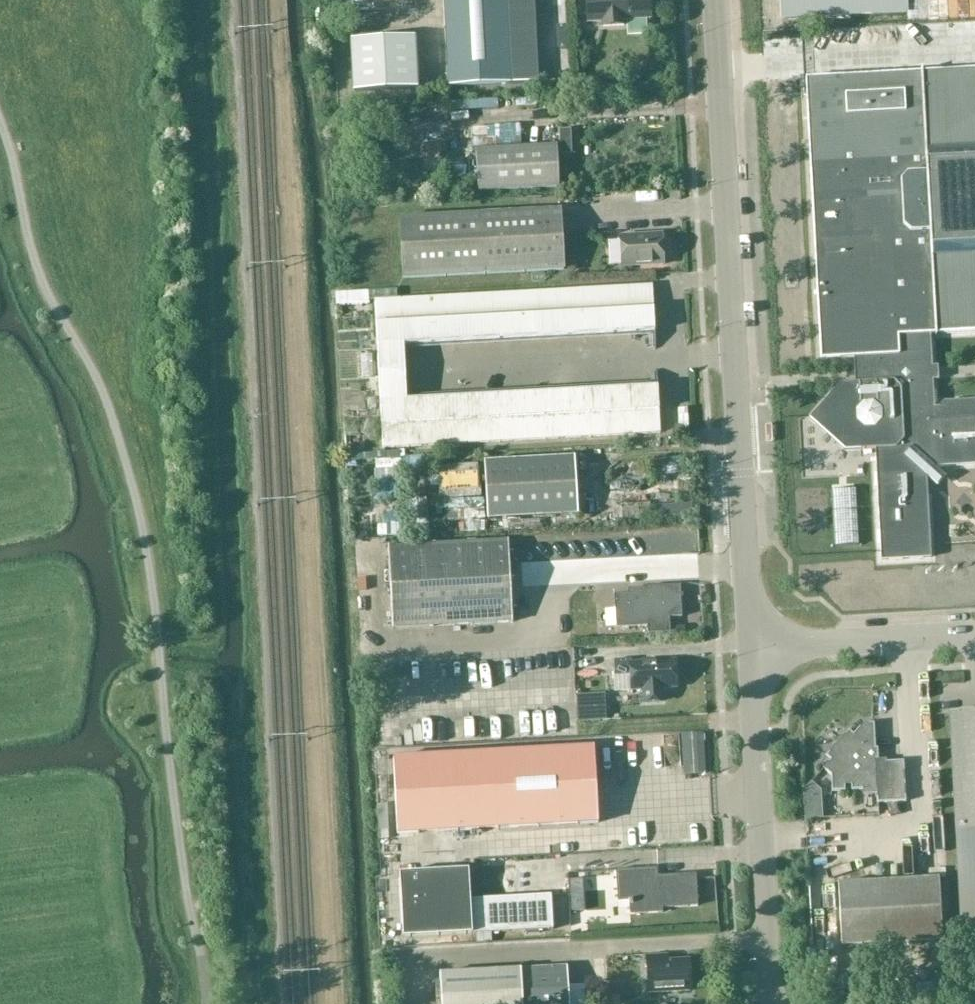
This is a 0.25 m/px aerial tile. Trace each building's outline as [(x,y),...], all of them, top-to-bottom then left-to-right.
[(450,88),(539,83),(535,0),(446,0),(450,88)] [(587,24),(601,23),(601,28),(625,27),(625,22),(650,20),(649,0),(585,0),(587,24)] [(783,19),(908,13),(907,0),(782,0),(783,19)] [(419,90),(416,37),(352,41),(355,93),(419,90)] [(877,471),(882,561),(932,558),(928,476),(932,472),(936,467),(974,465),(974,400),(944,402),(940,407),(940,417),(936,417),(933,373),(931,335),(974,333),(974,70),(806,79),(821,360),(860,358),(861,383),(842,384),(810,420),(845,451),(876,450),(877,471)] [(416,143),(417,152),(443,151),(443,142),(416,143)] [(558,147),(477,151),(479,192),(560,188),(558,147)] [(561,210),(553,211),(401,219),(404,279),(564,271),(561,210)] [(622,267),(664,265),(662,235),(620,237),(622,267)] [(653,286),(629,288),(614,327),(632,334),(654,333),(655,350),(656,350),(653,286)] [(629,288),(606,289),(591,328),(609,335),(611,335),(614,327),(629,288)] [(583,290),(568,329),(587,336),(588,336),(591,328),(606,289),(583,290)] [(583,290),(538,292),(523,331),(541,338),(542,338),(545,330),(564,337),(565,337),(568,329),(583,290)] [(515,294),(500,332),(518,340),(520,340),(523,331),(538,292),(515,294)] [(497,341),(500,332),(515,294),(469,296),(454,335),(473,342),(474,342),(477,334),(495,341),(497,341)] [(447,297),(432,336),(450,343),(451,343),(454,335),(469,296),(447,297)] [(376,301),(378,346),(405,345),(428,344),(432,336),(447,297),(376,301)] [(378,346),(381,402),(408,401),(408,400),(405,345),(378,346)] [(634,389),(631,397),(616,436),(661,433),(657,370),(656,370),(657,387),(634,389)] [(589,391),(586,399),(570,438),(616,436),(631,397),(613,390),(611,390),(608,398),(591,391),(589,391)] [(570,438),(586,399),(567,392),(566,392),(563,400),(548,440),(570,438)] [(521,394),(517,403),(502,442),(548,440),(563,400),(545,393),(543,393),(540,401),(523,394),(521,394)] [(502,442),(517,403),(499,395),(498,395),(495,404),(479,443),(502,442)] [(452,398),(449,406),(434,446),(479,443),(495,404),(476,397),(475,397),(472,405),(454,398),(452,398)] [(430,399),(408,400),(408,401),(381,402),(384,448),(411,447),(430,399)] [(434,446),(449,406),(430,399),(411,447),(434,446)] [(657,474),(679,473),(679,455),(657,456),(657,474)] [(575,458),(485,463),(488,520),(578,515),(575,458)] [(372,507),(396,506),(395,473),(371,474),(372,507)] [(855,490),(832,491),(834,547),(858,546),(855,490)] [(404,496),(404,510),(418,510),(418,496),(404,496)] [(642,498),(615,506),(619,522),(647,514),(642,498)] [(402,537),(400,513),(377,515),(379,539),(402,537)] [(402,519),(408,536),(422,532),(416,515),(402,519)] [(479,525),(448,526),(448,535),(479,534),(479,525)] [(513,622),(509,541),(389,548),(393,629),(513,622)] [(629,596),(615,597),(617,630),(648,629),(648,637),(670,636),(670,621),(682,621),(681,589),(646,590),(647,598),(629,598),(629,596)] [(632,660),(614,661),(615,678),(616,692),(632,691),(644,690),(644,703),(663,702),(662,689),(677,688),(675,661),(632,664),(632,660)] [(578,717),(599,716),(598,677),(577,677),(578,717)] [(950,713),(961,933),(974,932),(974,712),(950,713)] [(879,794),(877,764),(874,762),(874,761),(877,761),(875,724),(863,724),(854,735),(849,731),(827,756),(831,760),(824,769),(832,776),(832,792),(863,790),(863,795),(875,794),(879,794)] [(706,774),(702,732),(681,734),(683,775),(706,774)] [(398,835),(599,824),(595,748),(394,759),(398,835)] [(881,767),(877,764),(879,794),(875,794),(876,805),(904,803),(902,762),(883,763),(881,767)] [(804,870),(814,870),(815,851),(805,851),(804,870)] [(663,909),(699,907),(697,875),(650,877),(650,869),(616,871),(618,902),(630,902),(631,915),(663,913),(663,909)] [(468,871),(400,874),(404,938),(472,935),(554,930),(552,896),(470,900),(468,871)] [(939,879),(928,880),(839,885),(842,946),(943,940),(939,879)] [(649,994),(691,991),(689,961),(662,963),(662,957),(648,958),(649,994)] [(440,975),(442,1003),(570,1003),(568,968),(440,975)] [(596,1003),(615,1003),(616,997),(596,996),(596,1003)]
